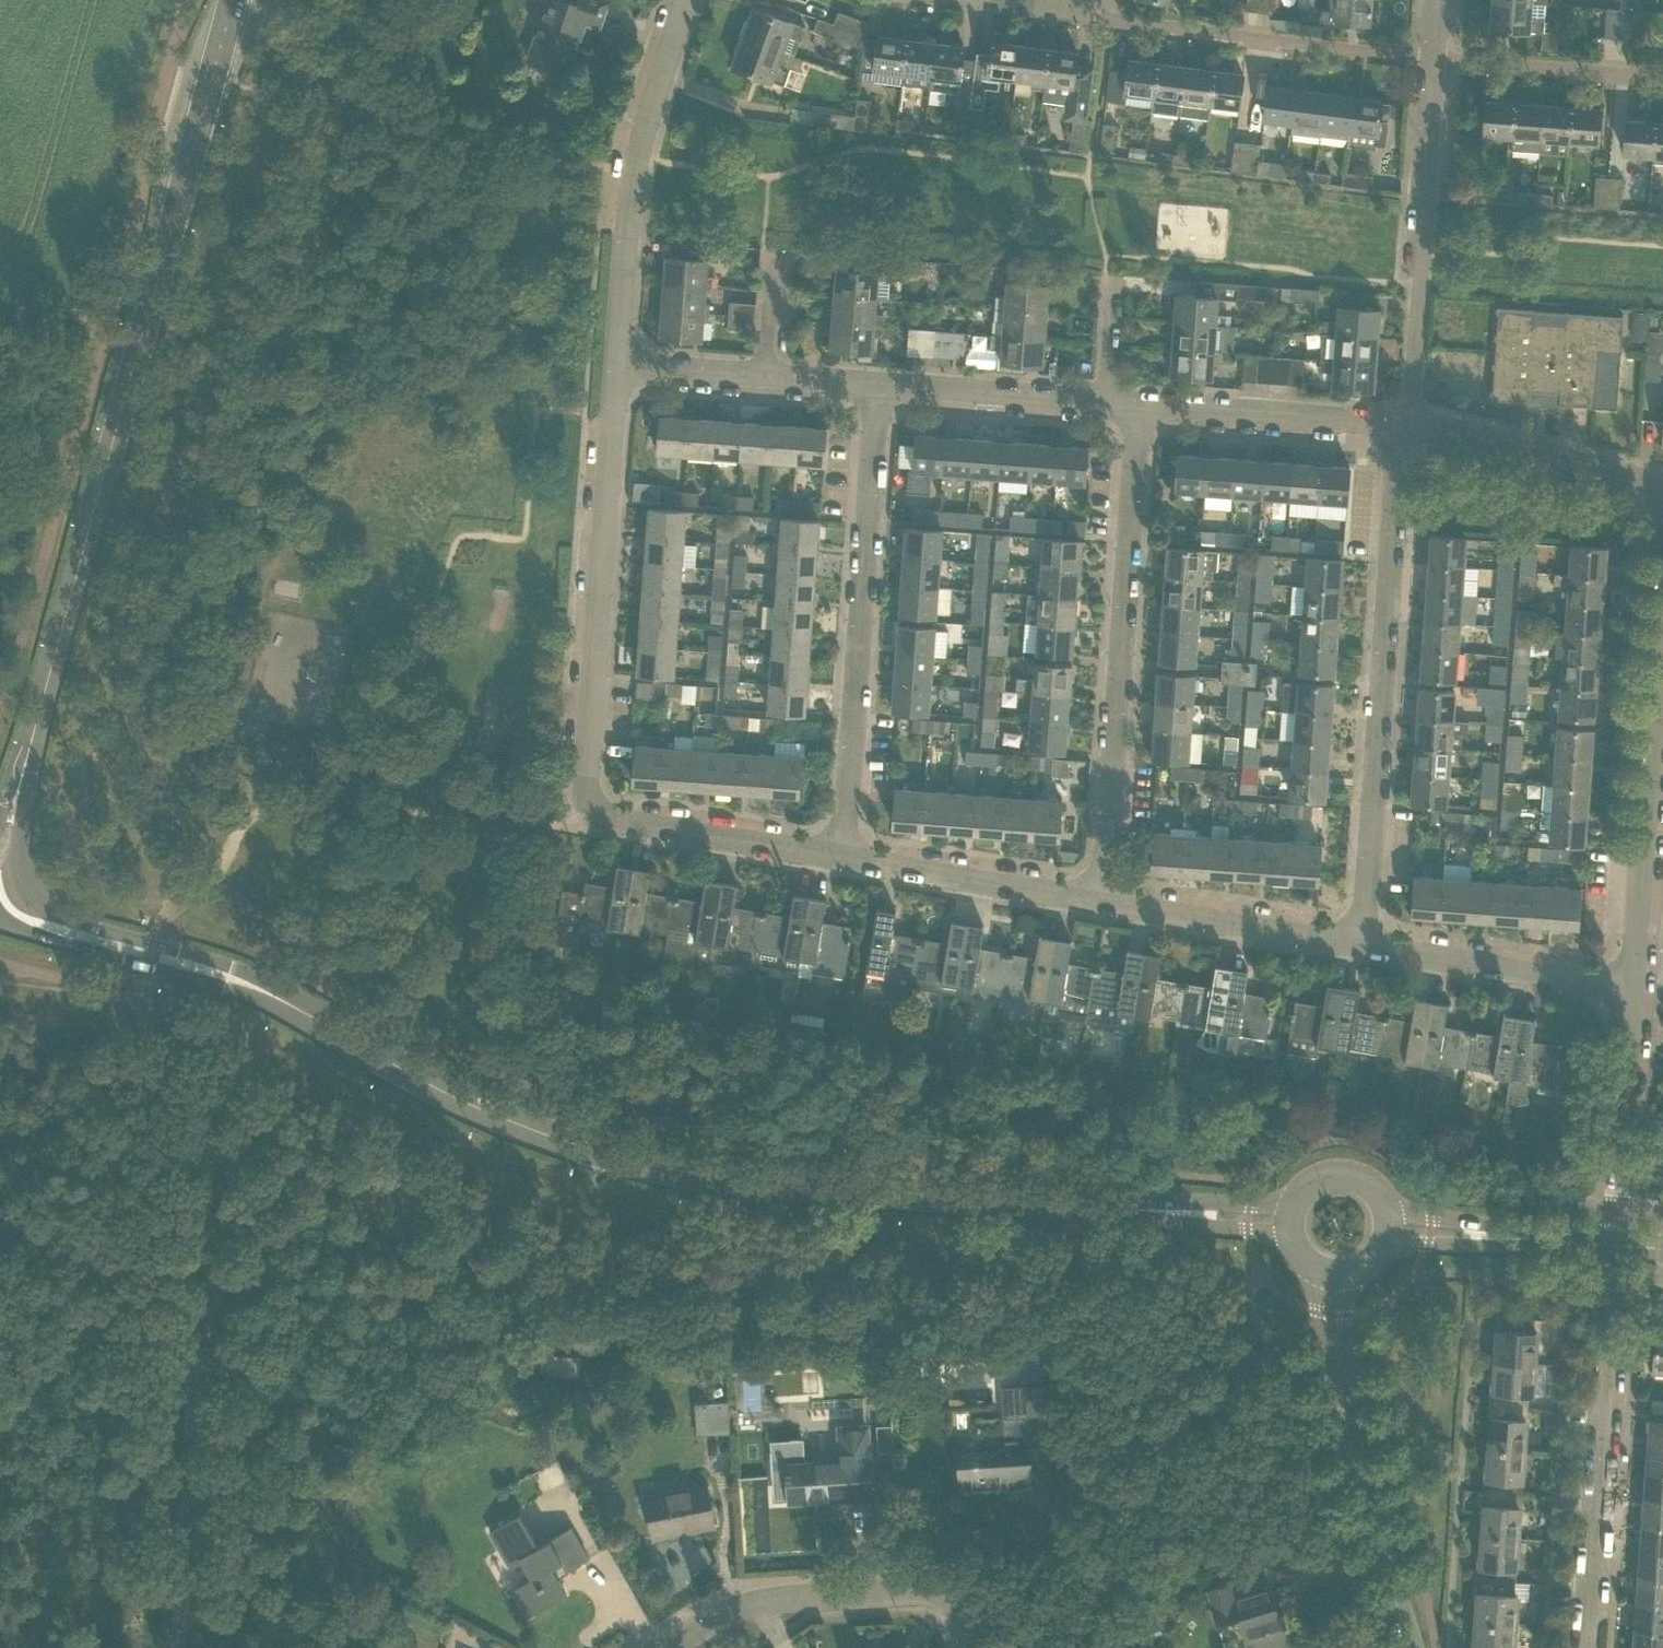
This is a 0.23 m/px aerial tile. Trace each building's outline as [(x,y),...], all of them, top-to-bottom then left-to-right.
[(529,61),(530,61),(532,54),(569,67),(567,73),(568,73),(582,30),(578,28),(581,20),(599,26),(608,1),(604,0),(548,0),(529,61)] [(1246,10),(1259,12),(1261,0),(1247,0),(1246,10)] [(1259,12),(1272,13),(1274,0),(1261,0),(1259,12)] [(1315,6),(1310,6),(1309,19),(1369,23),(1371,0),(1315,0),(1315,6)] [(1497,0),(1494,0),(1491,29),(1544,32),(1546,4),(1497,0)] [(1607,8),(1606,15),(1605,37),(1618,38),(1620,9),(1607,8)] [(746,21),(740,36),(782,52),(787,36),(800,41),(805,27),(755,9),(750,22),(746,21)] [(1634,10),(1620,9),(1618,38),(1631,39),(1633,17),(1634,10)] [(838,12),(834,24),(865,36),(867,22),(838,12)] [(865,36),(834,24),(819,18),(814,31),(863,49),(865,36)] [(782,52),(740,36),(735,51),(739,53),(734,66),(784,85),(789,72),(796,75),(802,59),(782,52)] [(903,74),(907,39),(878,36),(873,82),(901,85),(903,74)] [(907,39),(903,74),(932,77),(936,43),(907,39)] [(977,53),(973,82),(973,87),(999,90),(1000,77),(1016,79),(1020,45),(992,42),(990,55),(977,53)] [(936,43),(932,77),(930,90),(958,94),(953,137),(966,138),(970,108),(973,87),(973,82),(960,80),(964,47),(936,43)] [(1020,45),(1016,79),(1032,81),(1031,88),(1044,89),(1049,49),(1020,45)] [(1044,89),(1045,90),(1043,100),(1075,104),(1069,150),(1082,152),(1093,68),(1076,66),(1078,53),(1049,49),(1044,89)] [(1154,96),(1158,63),(1130,59),(1128,72),(1110,70),(1106,101),(1124,103),(1125,93),(1154,96)] [(1154,96),(1154,97),(1152,111),(1180,115),(1182,100),(1187,67),(1158,63),(1154,96)] [(1187,67),(1182,100),(1180,115),(1209,118),(1211,104),(1215,70),(1187,67)] [(1244,74),(1215,70),(1211,104),(1239,107),(1244,74)] [(1268,86),(1266,107),(1264,119),(1293,123),(1297,89),(1268,86)] [(1297,89),(1293,123),(1291,133),(1320,136),(1320,135),(1326,93),(1297,89)] [(1326,93),(1320,135),(1348,139),(1354,97),(1326,93)] [(1354,97),(1348,139),(1347,145),(1376,149),(1377,144),(1384,144),(1386,123),(1380,122),(1383,100),(1354,97)] [(855,117),(853,130),(866,132),(870,101),(857,99),(855,117)] [(1512,137),(1515,103),(1486,101),(1484,134),(1512,137)] [(1515,103),(1512,137),(1513,137),(1512,150),(1540,152),(1541,139),(1544,105),(1515,103)] [(1544,105),(1541,139),(1570,141),(1572,107),(1544,105)] [(1572,107),(1570,141),(1598,143),(1601,109),(1572,107)] [(970,108),(966,138),(979,140),(983,110),(970,108)] [(816,112),(814,125),(853,130),(855,117),(816,112)] [(896,129),(912,132),(914,122),(898,120),(896,129)] [(1627,120),(1625,142),(1624,153),(1653,155),(1655,122),(1627,120)] [(1653,155),(1653,162),(1662,163),(1662,122),(1655,122),(1653,155)] [(1116,126),(1103,124),(1100,154),(1113,156),(1116,126)] [(1009,133),(1008,144),(1024,146),(1025,135),(1009,133)] [(1245,172),(1248,143),(1236,141),(1232,171),(1245,172)] [(1248,143),(1245,172),(1257,174),(1261,144),(1248,143)] [(1128,155),(1142,157),(1144,147),(1129,145),(1128,155)] [(1174,164),(1175,155),(1159,153),(1158,162),(1174,164)] [(1192,158),(1175,155),(1174,164),(1190,166),(1192,158)] [(1269,176),(1286,178),(1288,165),(1271,163),(1269,176)] [(1315,181),(1316,173),(1300,171),(1299,180),(1315,181)] [(1373,176),(1351,173),(1344,172),(1342,185),(1371,189),(1373,176)] [(1331,175),(1316,173),(1315,181),(1330,183),(1331,175)] [(1607,208),(1609,177),(1596,177),(1594,207),(1607,208)] [(1609,177),(1607,208),(1620,209),(1622,178),(1609,177)] [(1536,203),(1537,193),(1522,192),(1521,202),(1536,203)] [(1537,193),(1536,203),(1552,204),(1553,194),(1537,193)] [(668,258),(666,284),(705,286),(712,287),(712,277),(706,277),(707,261),(719,261),(720,244),(683,242),(682,258),(667,256),(667,258),(668,258)] [(926,261),(900,259),(899,272),(925,274),(926,261)] [(879,272),(859,270),(837,269),(837,270),(838,270),(836,297),(876,300),(882,300),(882,299),(890,300),(891,278),(888,274),(879,273),(879,272)] [(1007,282),(1006,295),(995,294),(994,308),(1000,308),(1047,312),(1049,285),(1007,282)] [(666,284),(664,310),(710,313),(710,305),(703,305),(705,286),(666,284)] [(1239,297),(1265,299),(1266,287),(1240,285),(1239,297)] [(1292,302),(1293,289),(1282,289),(1282,301),(1292,302)] [(1319,291),(1293,289),(1292,302),(1319,303),(1319,291)] [(1219,298),(1199,296),(1177,295),(1175,322),(1216,325),(1222,326),(1222,315),(1218,315),(1219,298)] [(836,297),(834,323),(880,327),(881,318),(875,318),(876,300),(836,297)] [(729,302),(728,315),(755,317),(756,304),(729,302)] [(1323,321),(1322,333),(1336,334),(1378,337),(1380,310),(1338,307),(1337,322),(1323,321)] [(1567,310),(1567,312),(1498,307),(1492,399),(1528,402),(1528,399),(1559,402),(1559,405),(1617,409),(1625,315),(1567,310)] [(1000,308),(994,308),(993,320),(1004,321),(1003,336),(1045,338),(1047,312),(1000,308)] [(710,313),(664,310),(662,336),(661,335),(661,337),(702,340),(702,339),(701,339),(702,321),(709,322),(710,313)] [(1632,311),(1630,339),(1646,340),(1648,312),(1632,311)] [(755,317),(728,315),(727,328),(754,330),(755,317)] [(1216,325),(1175,322),(1173,349),(1224,352),(1230,353),(1232,326),(1222,326),(1216,325)] [(880,327),(834,323),(832,348),(831,348),(831,349),(872,352),(874,335),(880,335),(880,327)] [(909,329),(909,333),(907,355),(920,356),(922,330),(909,329)] [(922,330),(920,356),(933,357),(935,331),(922,330)] [(955,332),(942,331),(940,357),(953,358),(955,332)] [(953,358),(952,367),(966,368),(967,359),(968,338),(969,333),(955,332),(953,358)] [(1321,345),(1320,360),(1321,360),(1329,360),(1334,361),(1335,361),(1376,364),(1378,337),(1336,334),(1322,333),(1321,345)] [(991,348),(991,349),(997,349),(995,369),(993,369),(993,370),(993,371),(1026,373),(1027,364),(1042,365),(1043,365),(1045,338),(1003,336),(992,335),(991,348)] [(1224,352),(1173,349),(1171,375),(1213,378),(1214,362),(1224,363),(1224,352)] [(1661,355),(1647,354),(1646,379),(1659,380),(1661,355)] [(1244,355),(1244,359),(1242,381),(1256,382),(1258,356),(1244,355)] [(1271,357),(1258,356),(1256,382),(1269,383),(1271,357)] [(1278,357),(1277,361),(1276,383),(1289,384),(1291,358),(1278,357)] [(1304,359),(1291,358),(1289,384),(1303,385),(1304,359)] [(1320,360),(1319,371),(1334,372),(1333,387),(1374,391),(1376,364),(1335,361),(1334,361),(1329,360),(1321,360),(1320,360)] [(685,455),(688,418),(660,416),(658,453),(685,455)] [(688,418),(685,455),(713,457),(716,420),(688,418)] [(743,422),(716,420),(713,457),(741,459),(743,422)] [(743,422),(741,459),(768,461),(771,424),(743,422)] [(771,424),(768,461),(796,463),(799,426),(771,424)] [(826,428),(799,426),(796,463),(824,465),(826,428)] [(942,474),(945,437),(917,434),(914,470),(910,469),(908,492),(929,494),(931,473),(942,474)] [(974,439),(945,437),(942,474),(971,476),(974,439)] [(974,439),(971,476),(999,478),(1002,441),(974,439)] [(1002,441),(999,478),(1028,480),(1031,443),(1002,441)] [(1059,445),(1031,443),(1028,480),(1056,482),(1059,445)] [(1059,445),(1056,482),(1085,484),(1088,447),(1059,445)] [(1205,493),(1207,456),(1179,454),(1176,491),(1205,493)] [(1207,456),(1205,493),(1233,495),(1236,458),(1207,456)] [(1264,461),(1236,458),(1233,495),(1262,497),(1264,461)] [(1293,463),(1264,461),(1262,497),(1290,500),(1293,463)] [(1321,465),(1293,463),(1290,500),(1319,502),(1321,465)] [(1321,465),(1319,502),(1347,504),(1350,467),(1321,465)] [(682,504),(683,492),(667,491),(666,503),(682,504)] [(699,493),(683,492),(682,504),(698,505),(699,493)] [(737,507),(738,495),(722,493),(721,506),(737,507)] [(754,496),(738,495),(737,507),(753,508),(754,496)] [(792,512),(793,500),(776,499),(776,511),(792,512)] [(793,500),(792,512),(808,513),(809,501),(793,500)] [(649,508),(647,536),(684,538),(686,511),(649,508)] [(912,522),(926,523),(927,510),(913,509),(912,522)] [(967,526),(968,514),(953,513),(952,525),(967,526)] [(736,514),(735,530),(747,531),(748,515),(736,514)] [(982,515),(968,514),(967,526),(981,527),(982,515)] [(1023,530),(1024,518),(1009,517),(1008,528),(1023,530)] [(819,521),(798,519),(783,518),(781,546),(817,548),(819,521)] [(1024,518),(1023,530),(1038,531),(1039,519),(1024,518)] [(1068,521),(1067,534),(1085,535),(1086,522),(1068,521)] [(716,541),(729,542),(730,527),(717,526),(716,541)] [(906,527),(904,556),(941,559),(943,530),(906,527)] [(1172,542),(1187,543),(1188,530),(1173,529),(1172,542)] [(735,530),(734,542),(752,544),(753,531),(747,531),(735,530)] [(997,531),(995,549),(994,563),(1007,564),(1009,532),(997,531)] [(1229,546),(1230,533),(1216,532),(1215,545),(1229,546)] [(975,547),(987,548),(988,533),(976,533),(975,547)] [(1230,533),(1229,546),(1244,547),(1245,535),(1230,533)] [(1432,535),(1430,564),(1464,566),(1466,538),(1432,535)] [(647,536),(645,563),(682,566),(684,538),(647,536)] [(1287,551),(1287,537),(1273,536),(1272,549),(1287,551)] [(1287,537),(1287,551),(1301,551),(1302,538),(1287,537)] [(1081,541),(1060,539),(1045,538),(1043,567),(1079,569),(1081,541)] [(1302,538),(1301,551),(1314,552),(1315,539),(1302,538)] [(1343,554),(1344,541),(1330,540),(1329,553),(1343,554)] [(729,542),(716,541),(715,557),(728,558),(729,542)] [(817,548),(781,546),(779,573),(815,576),(817,548)] [(1573,546),(1571,568),(1571,574),(1605,577),(1607,548),(1573,546)] [(1168,547),(1166,576),(1201,578),(1203,550),(1168,547)] [(1497,569),(1513,570),(1514,552),(1499,551),(1497,569)] [(1521,553),(1520,571),(1535,572),(1537,554),(1521,553)] [(734,554),(733,570),(744,570),(745,554),(734,554)] [(904,556),(902,585),(939,588),(941,559),(904,556)] [(1343,560),(1321,558),(1308,557),(1306,586),(1341,588),(1343,560)] [(645,563),(643,591),(680,594),(682,566),(645,563)] [(1007,564),(994,563),(993,578),(1006,579),(1007,564)] [(1430,564),(1428,592),(1462,595),(1464,566),(1430,564)] [(1258,565),(1256,583),(1271,584),(1272,566),(1258,565)] [(1079,569),(1043,567),(1041,595),(1077,598),(1079,569)] [(1236,581),(1249,582),(1250,568),(1237,567),(1236,581)] [(1513,570),(1497,569),(1496,587),(1511,588),(1513,570)] [(744,570),(733,570),(731,586),(743,586),(744,570)] [(1535,572),(1520,571),(1519,589),(1534,590),(1535,572)] [(815,576),(779,573),(777,601),(813,604),(815,576)] [(1571,574),(1571,575),(1557,574),(1556,584),(1570,585),(1569,603),(1602,605),(1605,577),(1571,574)] [(973,575),(972,589),(984,590),(985,576),(973,575)] [(1166,576),(1164,604),(1199,607),(1201,578),(1166,576)] [(714,581),(713,596),(725,597),(726,581),(714,581)] [(1236,581),(1235,596),(1234,609),(1247,610),(1249,582),(1236,581)] [(1271,584),(1256,583),(1255,601),(1270,602),(1271,584)] [(939,588),(902,585),(900,614),(937,616),(939,588)] [(1341,588),(1306,586),(1304,614),(1339,617),(1341,588)] [(984,590),(972,589),(970,624),(982,625),(984,590)] [(643,591),(641,618),(678,621),(680,594),(643,591)] [(1428,592),(1426,621),(1460,623),(1462,595),(1428,592)] [(1077,598),(1041,595),(1028,594),(1026,623),(1039,624),(1075,626),(1077,598)] [(725,597),(713,596),(712,612),(724,613),(725,597)] [(776,609),(775,629),(811,631),(813,604),(777,601),(777,605),(776,609)] [(1602,605),(1569,603),(1567,631),(1600,634),(1602,605)] [(762,604),(760,627),(763,628),(775,629),(776,609),(777,605),(762,604)] [(1199,607),(1164,604),(1161,633),(1197,635),(1199,607)] [(991,605),(990,620),(1003,621),(1004,606),(991,605)] [(1493,626),(1509,627),(1510,609),(1495,607),(1493,626)] [(729,625),(741,626),(742,610),(730,609),(729,625)] [(1517,609),(1516,627),(1531,629),(1532,610),(1517,609)] [(1304,614),(1302,643),(1336,646),(1339,617),(1304,614)] [(678,621),(641,618),(639,646),(676,649),(678,621)] [(1003,621),(990,620),(988,653),(1007,655),(1009,635),(1002,634),(1003,621)] [(1254,621),(1252,639),(1267,640),(1268,622),(1254,621)] [(1460,623),(1426,621),(1424,649),(1458,652),(1460,623)] [(936,627),(921,626),(899,624),(897,653),(934,656),(936,627)] [(1075,626),(1039,624),(1037,652),(1073,655),(1075,626)] [(1233,624),(1232,638),(1245,639),(1246,625),(1233,624)] [(741,626),(729,625),(728,641),(739,642),(741,626)] [(1509,627),(1493,626),(1492,644),(1507,645),(1509,627)] [(1531,629),(1516,627),(1514,646),(1530,647),(1531,629)] [(811,631),(775,629),(773,656),(809,659),(811,631)] [(1600,634),(1567,631),(1555,630),(1554,640),(1566,641),(1565,660),(1598,662),(1600,634)] [(1197,635),(1161,633),(1159,661),(1195,664),(1197,635)] [(710,636),(709,651),(721,652),(722,636),(710,636)] [(1245,639),(1232,638),(1231,649),(1226,649),(1225,661),(1243,662),(1245,639)] [(1267,640),(1252,639),(1251,657),(1266,658),(1267,640)] [(1336,646),(1302,643),(1300,672),(1334,674),(1336,646)] [(967,659),(979,660),(980,646),(968,645),(967,659)] [(676,649),(639,646),(637,674),(674,676),(676,649)] [(1458,652),(1424,649),(1422,678),(1456,680),(1458,652)] [(721,652),(709,651),(707,678),(719,679),(721,652)] [(897,653),(895,682),(931,685),(934,656),(897,653)] [(1007,655),(988,653),(985,687),(999,688),(1005,688),(1007,655)] [(773,656),(771,684),(807,686),(809,659),(773,656)] [(979,660),(967,659),(966,673),(978,674),(979,660)] [(1565,660),(1562,688),(1596,691),(1598,662),(1565,660)] [(1257,663),(1243,662),(1225,661),(1223,661),(1221,683),(1230,683),(1243,684),(1255,685),(1257,663)] [(1036,663),(1035,679),(1017,678),(1016,691),(1034,692),(1070,694),(1072,666),(1036,663)] [(725,680),(737,681),(738,665),(726,664),(725,680)] [(1506,665),(1491,664),(1489,683),(1505,684),(1506,665)] [(1513,667),(1511,683),(1527,684),(1528,668),(1513,667)] [(1194,675),(1180,674),(1158,672),(1156,701),(1192,704),(1194,675)] [(725,680),(724,696),(736,697),(737,681),(725,680)] [(664,694),(665,682),(648,681),(647,693),(664,694)] [(665,682),(664,694),(668,695),(684,696),(684,684),(665,682)] [(931,685),(895,682),(892,710),(929,713),(931,685)] [(1333,685),(1312,684),(1299,683),(1297,712),(1331,714),(1333,685)] [(1511,683),(1510,702),(1525,704),(1527,684),(1511,683)] [(807,686),(771,684),(769,711),(805,714),(807,686)] [(999,688),(985,687),(983,717),(996,718),(999,688)] [(1596,691),(1562,688),(1560,717),(1594,719),(1596,691)] [(1455,691),(1442,690),(1421,689),(1419,717),(1452,720),(1455,691)] [(1247,709),(1262,710),(1264,692),(1248,691),(1247,709)] [(1034,692),(1032,721),(1068,723),(1070,694),(1034,692)] [(1228,706),(1241,707),(1242,693),(1229,692),(1228,706)] [(976,702),(964,701),(963,716),(975,716),(976,702)] [(1156,701),(1154,730),(1190,732),(1192,704),(1156,701)] [(1488,704),(1487,722),(1502,723),(1503,705),(1488,704)] [(1525,706),(1515,705),(1514,717),(1524,718),(1525,706)] [(1241,707),(1228,706),(1227,720),(1240,721),(1241,707)] [(1262,710),(1247,709),(1246,726),(1261,727),(1262,710)] [(1280,735),(1291,736),(1294,710),(1283,709),(1280,735)] [(721,726),(722,714),(706,712),(705,725),(721,726)] [(1331,714),(1297,712),(1295,740),(1329,743),(1331,714)] [(738,715),(722,714),(721,726),(737,727),(738,715)] [(776,731),(777,719),(760,717),(760,729),(776,731)] [(1419,717),(1416,746),(1450,748),(1452,720),(1419,717)] [(793,720),(777,719),(776,731),(792,732),(793,720)] [(929,732),(929,720),(913,719),(912,731),(929,732)] [(929,720),(929,732),(945,733),(946,721),(929,720)] [(1068,723),(1032,721),(1029,749),(1066,752),(1068,723)] [(1502,723),(1487,722),(1485,740),(1500,741),(1502,723)] [(1593,730),(1571,728),(1559,727),(1557,756),(1591,759),(1593,730)] [(1190,732),(1154,730),(1152,758),(1187,761),(1190,732)] [(981,745),(994,746),(995,732),(982,732),(981,745)] [(1506,753),(1522,754),(1523,736),(1508,735),(1506,753)] [(1329,743),(1295,740),(1292,769),(1327,771),(1329,743)] [(664,747),(658,746),(636,744),(633,783),(661,785),(664,747)] [(1450,748),(1416,746),(1414,774),(1448,777),(1450,748)] [(691,749),(664,747),(661,785),(688,787),(691,749)] [(1243,765),(1258,766),(1260,748),(1244,747),(1243,765)] [(719,751),(691,749),(688,787),(716,789),(719,751)] [(1226,749),(1224,763),(1237,764),(1238,750),(1226,749)] [(719,751),(716,789),(744,791),(747,753),(719,751)] [(981,766),(982,753),(966,752),(966,765),(981,766)] [(747,753),(744,791),(771,793),(774,755),(747,753)] [(982,753),(981,766),(997,767),(998,754),(982,753)] [(1522,754),(1506,753),(1505,771),(1520,772),(1522,754)] [(774,755),(771,793),(799,795),(802,757),(774,755)] [(1036,768),(1037,756),(1021,755),(1020,767),(1036,768)] [(1037,756),(1036,768),(1052,770),(1053,758),(1037,756)] [(1591,759),(1557,756),(1555,785),(1589,787),(1591,759)] [(1484,761),(1483,779),(1498,780),(1499,762),(1484,761)] [(1258,766),(1243,765),(1242,783),(1257,784),(1258,766)] [(1188,780),(1188,768),(1172,767),(1171,779),(1188,780)] [(1188,768),(1188,780),(1204,781),(1205,769),(1188,768)] [(1327,771),(1292,769),(1290,797),(1325,800),(1327,771)] [(1448,777),(1414,774),(1412,803),(1446,805),(1448,777)] [(1498,780),(1483,779),(1481,797),(1496,798),(1498,780)] [(1589,787),(1555,785),(1543,784),(1540,812),(1552,813),(1586,816),(1589,787)] [(924,790),(918,790),(896,788),(893,827),(921,829),(924,790)] [(951,793),(924,790),(921,829),(949,831),(951,793)] [(1503,791),(1502,809),(1517,811),(1519,793),(1503,791)] [(979,795),(951,793),(949,831),(976,833),(979,795)] [(979,795),(976,833),(1004,835),(1007,797),(979,795)] [(1007,797),(1004,835),(1032,837),(1035,799),(1007,797)] [(1062,801),(1035,799),(1032,837),(1059,839),(1062,801)] [(1240,813),(1241,801),(1225,800),(1224,812),(1240,813)] [(1241,801),(1240,813),(1257,814),(1257,802),(1241,801)] [(1295,816),(1296,804),(1280,803),(1279,815),(1295,816)] [(1296,804),(1295,816),(1312,817),(1312,805),(1296,804)] [(1517,811),(1502,809),(1501,827),(1516,828),(1517,811)] [(1447,824),(1448,812),(1432,811),(1431,823),(1447,824)] [(1462,813),(1448,812),(1447,824),(1462,825),(1462,813)] [(1586,816),(1552,813),(1550,842),(1584,844),(1586,816)] [(1183,834),(1177,834),(1155,832),(1152,871),(1180,873),(1183,834)] [(1183,834),(1180,873),(1208,875),(1211,836),(1183,834)] [(1211,836),(1208,875),(1235,877),(1238,838),(1211,836)] [(1266,840),(1238,838),(1235,877),(1263,879),(1266,840)] [(1266,840),(1263,879),(1291,881),(1294,842),(1266,840)] [(1321,845),(1294,842),(1291,881),(1318,883),(1319,882),(1319,872),(1321,845)] [(1501,858),(1502,845),(1486,843),(1485,857),(1501,858)] [(1527,847),(1502,845),(1501,858),(1526,860),(1526,859),(1527,847)] [(1527,847),(1526,859),(1555,861),(1556,849),(1527,847)] [(1556,849),(1555,861),(1571,862),(1572,850),(1556,849)] [(1060,850),(1059,859),(1074,861),(1075,852),(1060,850)] [(562,889),(559,911),(554,941),(554,942),(576,946),(581,918),(607,923),(607,927),(623,929),(634,867),(618,864),(614,886),(586,882),(584,893),(562,889)] [(650,870),(634,867),(623,929),(640,932),(640,929),(668,933),(674,896),(647,892),(650,870)] [(1319,872),(1319,882),(1330,882),(1331,873),(1319,872)] [(1443,878),(1437,878),(1415,876),(1412,914),(1440,916),(1443,878)] [(1470,880),(1443,878),(1440,916),(1467,918),(1470,880)] [(674,896),(668,933),(665,951),(695,956),(697,942),(711,944),(722,882),(706,879),(702,901),(674,896)] [(1498,882),(1470,880),(1467,918),(1495,920),(1498,882)] [(722,882),(711,944),(708,959),(753,966),(754,960),(762,911),(735,906),(738,885),(722,882)] [(1498,882),(1495,920),(1523,923),(1526,884),(1498,882)] [(1553,886),(1526,884),(1523,923),(1551,925),(1553,886)] [(1553,886),(1551,925),(1578,927),(1581,888),(1553,886)] [(762,911),(754,960),(798,967),(799,959),(810,897),(794,894),(790,916),(762,911)] [(810,897),(799,959),(814,961),(812,970),(843,975),(851,926),(823,921),(826,900),(810,897)] [(877,908),(864,987),(910,995),(912,986),(914,973),(920,938),(892,933),(896,912),(877,908)] [(920,938),(914,973),(912,986),(955,993),(957,986),(968,924),(951,921),(948,942),(920,938)] [(984,926),(968,924),(957,986),(974,988),(975,983),(1002,988),(1008,953),(981,948),(984,926)] [(1128,943),(1130,932),(1111,929),(1110,940),(1128,943)] [(1008,953),(1002,988),(1000,1003),(1027,1008),(1029,998),(1045,1001),(1056,938),(1040,936),(1036,957),(1008,953)] [(1056,938),(1045,1001),(1043,1015),(1087,1022),(1096,967),(1069,963),(1072,941),(1056,938)] [(1096,967),(1087,1022),(1131,1030),(1133,1016),(1144,953),(1128,950),(1124,972),(1096,967)] [(1160,956),(1144,953),(1133,1016),(1178,1023),(1184,982),(1157,978),(1160,956)] [(1212,987),(1184,982),(1178,1023),(1204,1028),(1193,1046),(1204,1051),(1215,1053),(1219,1030),(1221,1031),(1232,968),(1216,965),(1212,987)] [(1248,971),(1232,968),(1221,1031),(1266,1038),(1273,997),(1245,993),(1248,971)] [(1295,1001),(1289,1036),(1287,1049),(1317,1055),(1318,1047),(1334,1049),(1344,987),(1327,984),(1324,1006),(1295,1001)] [(1344,987),(1334,1049),(1350,1052),(1351,1046),(1378,1051),(1384,1016),(1356,1011),(1360,990),(1344,987)] [(655,1003),(670,1005),(671,997),(665,990),(657,989),(655,1003)] [(703,996),(700,1010),(714,1012),(717,999),(703,996)] [(1384,1016),(1378,1051),(1392,1053),(1391,1064),(1403,1067),(1404,1061),(1421,1064),(1432,1002),(1415,999),(1412,1021),(1384,1016)] [(1432,1002),(1421,1064),(1438,1067),(1439,1061),(1466,1066),(1472,1031),(1444,1026),(1448,1004),(1432,1002)] [(788,1025),(820,1031),(822,1018),(790,1012),(788,1025)] [(1500,1035),(1472,1031),(1466,1066),(1494,1070),(1493,1076),(1509,1079),(1520,1017),(1503,1014),(1500,1035)] [(1520,1017),(1509,1079),(1505,1102),(1517,1104),(1529,1102),(1525,1085),(1553,1089),(1561,1046),(1532,1041),(1536,1019),(1520,1017)] [(933,1049),(943,1051),(945,1042),(934,1040),(933,1049)] [(969,1041),(967,1055),(989,1059),(992,1044),(969,1041)] [(949,1042),(948,1052),(960,1054),(962,1044),(949,1042)] [(1083,1058),(1081,1075),(1119,1081),(1122,1064),(1114,1063),(1115,1058),(1093,1055),(1092,1060),(1083,1058)] [(1574,1095),(1572,1117),(1585,1118),(1587,1096),(1574,1095)] [(1409,1129),(1411,1121),(1400,1119),(1398,1127),(1409,1129)] [(1425,1124),(1413,1122),(1411,1130),(1423,1132),(1425,1124)] [(1515,1124),(1503,1122),(1500,1139),(1512,1141),(1515,1124)] [(1534,1332),(1535,1318),(1498,1315),(1495,1359),(1534,1362),(1537,1332),(1534,1332)] [(1657,1327),(1654,1369),(1662,1369),(1662,1328),(1657,1327)] [(1020,1346),(1022,1376),(1051,1374),(1049,1344),(1020,1346)] [(1547,1354),(1547,1362),(1561,1363),(1562,1348),(1555,1347),(1547,1354)] [(581,1356),(541,1353),(540,1373),(579,1376),(581,1356)] [(1495,1359),(1491,1403),(1527,1406),(1528,1393),(1532,1394),(1534,1362),(1495,1359)] [(772,1370),(771,1370),(771,1372),(783,1371),(783,1369),(779,1370),(778,1361),(772,1361),(772,1370)] [(741,1372),(737,1372),(737,1374),(764,1372),(764,1371),(763,1371),(762,1362),(740,1363),(741,1372)] [(1005,1449),(956,1452),(958,1485),(1008,1482),(1007,1477),(1018,1476),(1018,1477),(1032,1476),(1026,1384),(1000,1386),(1003,1440),(1004,1440),(1005,1449)] [(1651,1398),(1650,1412),(1662,1413),(1662,1399),(1651,1398)] [(729,1431),(727,1401),(698,1403),(700,1433),(729,1431)] [(1527,1406),(1491,1403),(1488,1447),(1523,1450),(1527,1406)] [(1650,1418),(1648,1445),(1662,1446),(1662,1419),(1650,1418)] [(1545,1421),(1544,1431),(1555,1432),(1555,1422),(1545,1421)] [(893,1424),(876,1425),(878,1451),(895,1450),(893,1424)] [(786,1477),(788,1477),(789,1498),(844,1495),(845,1507),(871,1505),(866,1425),(840,1427),(842,1461),(806,1463),(804,1438),(769,1440),(771,1476),(773,1476),(773,1469),(787,1468),(787,1472),(786,1472),(786,1477)] [(1646,1471),(1662,1472),(1662,1446),(1648,1445),(1646,1471)] [(1523,1450),(1488,1447),(1484,1491),(1520,1494),(1523,1450)] [(1644,1497),(1662,1499),(1662,1472),(1646,1471),(1644,1497)] [(714,1524),(709,1502),(706,1486),(646,1498),(653,1536),(714,1524)] [(1520,1494),(1484,1491),(1481,1535),(1517,1538),(1520,1494)] [(1642,1524),(1662,1525),(1662,1499),(1644,1497),(1642,1524)] [(589,1558),(578,1539),(570,1526),(538,1545),(520,1514),(490,1531),(511,1567),(522,1560),(532,1577),(512,1589),(528,1617),(567,1594),(556,1576),(589,1558)] [(1640,1550),(1662,1551),(1662,1525),(1642,1524),(1640,1550)] [(1517,1538),(1481,1535),(1478,1578),(1514,1580),(1517,1538)] [(1639,1575),(1662,1577),(1662,1551),(1640,1550),(1639,1575)] [(1637,1601),(1662,1603),(1662,1577),(1639,1575),(1637,1601)] [(1478,1578),(1474,1622),(1515,1625),(1517,1595),(1512,1594),(1514,1580),(1478,1578)] [(1211,1588),(1207,1589),(1218,1625),(1238,1619),(1247,1647),(1283,1647),(1288,1646),(1281,1625),(1287,1623),(1283,1613),(1278,1614),(1269,1584),(1236,1594),(1232,1581),(1211,1588)] [(1635,1628),(1662,1630),(1662,1603),(1637,1601),(1635,1628)] [(1141,1618),(1127,1622),(1129,1630),(1132,1638),(1146,1633),(1141,1618)] [(1474,1622),(1472,1647),(1513,1647),(1515,1625),(1474,1622)] [(1633,1647),(1662,1647),(1662,1630),(1635,1628),(1633,1647)] [(1107,1638),(1116,1647),(1118,1647),(1124,1642),(1119,1637),(1113,1631),(1107,1638)]
